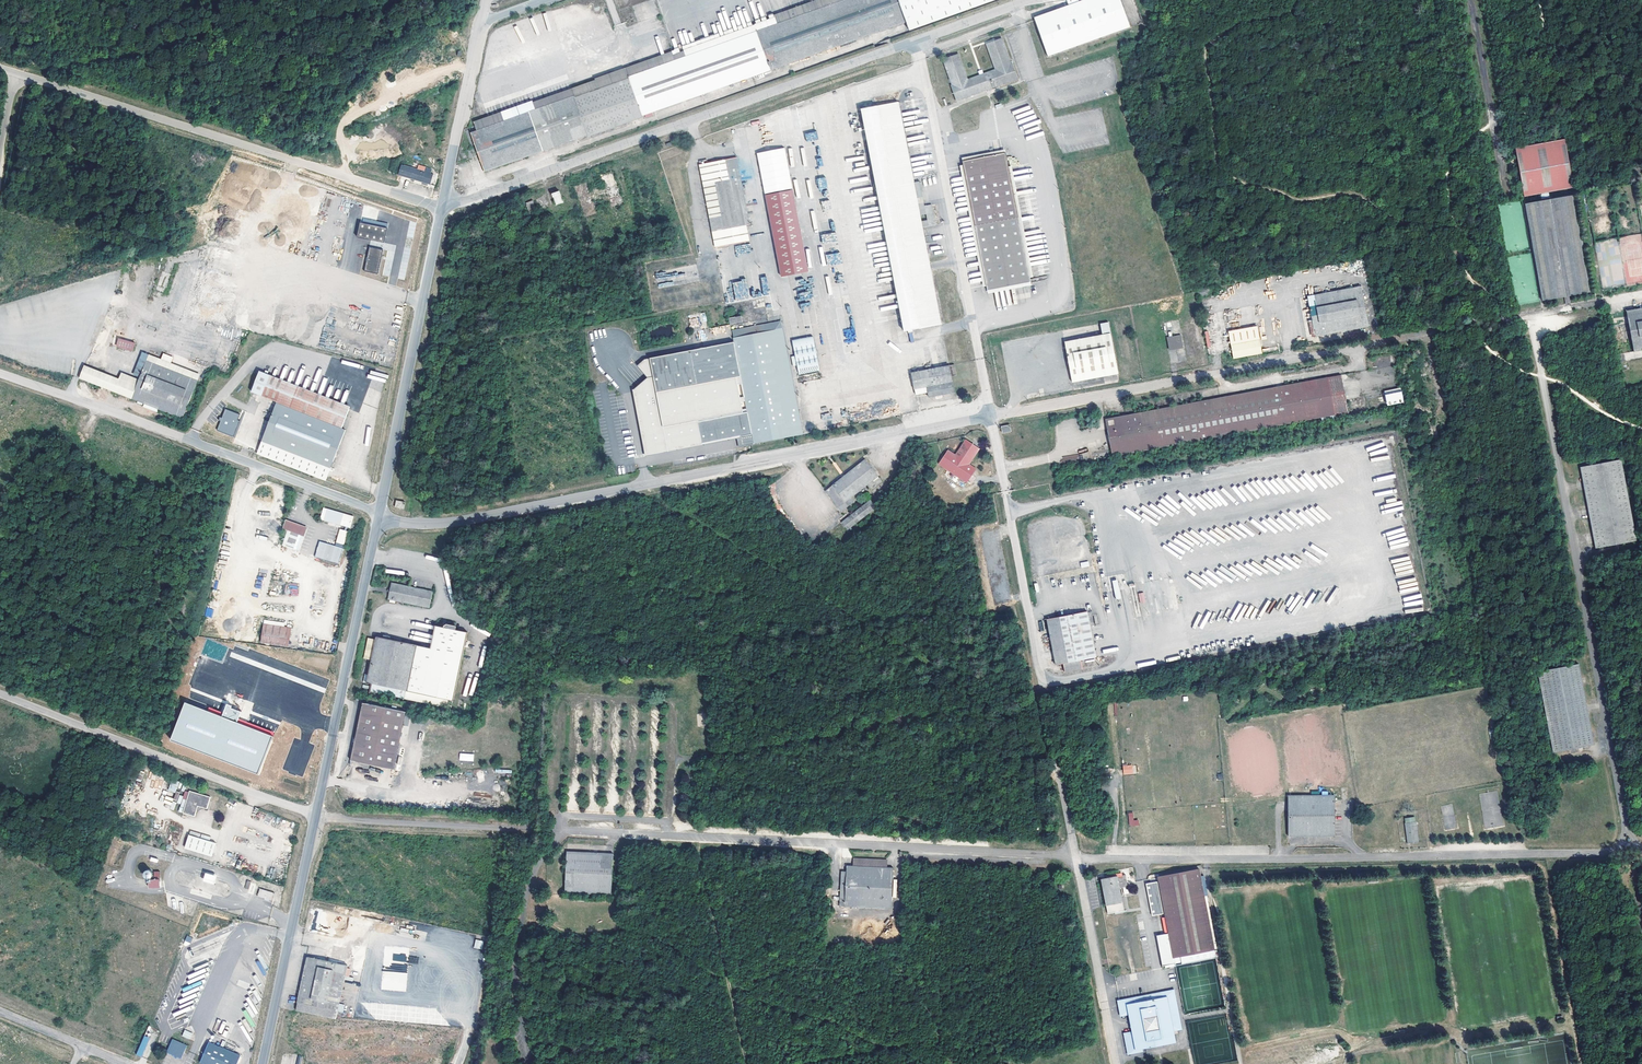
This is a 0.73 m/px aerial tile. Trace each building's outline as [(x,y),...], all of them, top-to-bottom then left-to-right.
[(471,133),(485,172),(587,136),(589,137),(643,117),(643,116),(906,22),(909,30),(995,0),(823,0),(762,23),(573,90),(575,96),(475,131),(471,133)] [(1033,18),(1034,19),(1047,57),(1130,27),(1121,0),(1082,0),(1033,18)] [(959,53),(942,59),(951,85),(949,85),(956,101),(1018,79),(1012,62),(1011,63),(1002,38),(986,44),(994,69),(968,78),(959,53)] [(475,131),(575,96),(573,90),(572,88),(532,103),(531,100),(472,123),(473,124),(473,125),(475,131)] [(900,112),(906,111),(905,105),(898,106),(897,102),(861,109),(905,335),(942,328),(922,226),(935,224),(931,204),(924,205),(919,181),(913,182),(900,112)] [(919,181),(906,111),(900,112),(913,182),(919,181)] [(805,133),(807,142),(818,139),(816,131),(805,133)] [(1574,188),(1564,139),(1515,148),(1524,197),(1574,188)] [(974,149),(976,158),(985,156),(984,147),(974,149)] [(758,153),(765,194),(792,188),(785,148),(758,153)] [(976,158),(962,161),(987,290),(1015,285),(1031,282),(1006,152),(985,156),(976,158)] [(716,247),(742,242),(740,226),(744,225),(750,224),(737,157),(699,165),(716,247)] [(425,171),(401,164),(398,174),(417,180),(430,184),(433,174),(431,173),(432,169),(426,167),(425,171)] [(818,178),(819,191),(827,190),(826,178),(818,178)] [(792,188),(765,194),(781,274),(808,269),(792,188)] [(559,192),(552,194),(556,205),(563,202),(559,192)] [(1569,296),(1592,291),(1574,195),(1525,204),(1533,247),(1534,252),(1542,300),(1563,297),(1569,296)] [(533,202),(526,204),(531,217),(538,214),(533,202)] [(360,222),(357,237),(385,243),(388,228),(376,225),(377,221),(364,219),(363,223),(360,222)] [(384,249),(370,246),(364,271),(378,274),(384,249)] [(745,280),(732,282),(735,300),(748,298),(745,280)] [(1032,289),(1031,282),(1015,285),(1016,292),(1032,289)] [(1361,286),(1307,296),(1315,336),(1369,326),(1361,286)] [(1626,311),(1634,351),(1641,350),(1641,308),(1626,311)] [(247,313),(248,321),(244,321),(245,329),(258,328),(257,312),(247,313)] [(742,314),(729,317),(731,323),(743,320),(742,314)] [(735,340),(645,356),(637,362),(640,378),(623,381),(635,453),(738,435),(740,445),(752,443),(802,434),(780,321),(733,330),(735,340)] [(1102,334),(1111,333),(1109,322),(1100,323),(1102,334)] [(292,334),(311,332),(311,324),(292,325),(292,334)] [(1257,326),(1228,332),(1233,360),(1262,354),(1257,326)] [(1118,374),(1111,333),(1102,334),(1064,341),(1072,383),(1118,374)] [(792,335),(786,337),(788,348),(790,348),(797,378),(819,373),(811,342),(794,346),(792,335)] [(1180,335),(1168,337),(1170,349),(1182,347),(1180,335)] [(132,352),(135,343),(118,338),(115,346),(132,352)] [(136,385),(131,399),(144,404),(143,409),(153,413),(154,410),(158,412),(158,410),(182,419),(197,380),(146,360),(136,385)] [(1628,361),(1619,362),(1620,372),(1630,370),(1628,361)] [(955,363),(924,370),(927,386),(929,397),(954,392),(952,377),(957,376),(955,363)] [(131,399),(136,385),(86,366),(80,379),(131,399)] [(927,386),(924,370),(911,372),(914,389),(927,386)] [(256,453),(326,480),(345,428),(342,427),(350,406),(259,371),(251,392),(277,402),(256,453)] [(1134,414),(1105,419),(1108,436),(1112,457),(1348,412),(1341,374),(1134,414)] [(1401,387),(1384,390),(1386,404),(1403,401),(1401,387)] [(874,408),(849,413),(850,422),(875,417),(874,408)] [(217,430),(234,437),(240,421),(238,420),(240,414),(226,409),(222,418),(220,417),(219,420),(221,421),(217,430)] [(1011,424),(1002,425),(1003,433),(1012,431),(1011,424)] [(948,449),(938,464),(966,483),(976,468),(970,463),(979,449),(965,439),(955,454),(948,449)] [(1088,452),(1082,454),(1084,460),(1090,458),(1088,452)] [(843,476),(825,491),(841,511),(854,501),(851,497),(878,475),(865,459),(843,476)] [(1622,460),(1580,467),(1596,548),(1637,540),(1622,460)] [(870,499),(841,522),(848,530),(876,507),(870,499)] [(405,503),(396,502),(395,508),(403,510),(405,503)] [(353,516),(323,508),(320,519),(345,526),(344,530),(340,529),(336,542),(340,543),(339,547),(335,545),(320,541),(315,557),(339,564),(348,531),(346,530),(347,526),(350,527),(353,516)] [(307,527),(285,519),(282,528),(304,536),(307,527)] [(433,591),(391,582),(387,598),(388,599),(388,602),(394,603),(394,600),(429,608),(433,591)] [(205,616),(212,618),(214,609),(207,607),(205,616)] [(1088,611),(1046,619),(1056,665),(1063,664),(1065,671),(1082,668),(1081,660),(1097,657),(1088,611)] [(292,628),(263,623),(260,642),(289,646),(292,628)] [(447,624),(445,624),(444,627),(435,625),(433,631),(433,634),(432,640),(430,648),(422,646),(423,643),(376,633),(375,639),(369,638),(364,659),(371,661),(368,675),(366,682),(371,683),(369,691),(404,698),(405,691),(452,702),(467,632),(455,630),(456,626),(447,624)] [(204,641),(202,655),(224,666),(220,667),(222,671),(226,670),(230,672),(232,669),(238,671),(237,673),(239,674),(241,670),(242,674),(249,675),(244,677),(247,678),(224,689),(251,703),(254,680),(261,694),(279,697),(294,669),(253,647),(247,650),(246,657),(244,652),(244,654),(231,652),(225,663),(228,644),(204,641)] [(1579,663),(1537,671),(1553,753),(1594,745),(1579,663)] [(184,702),(169,740),(257,774),(272,735),(237,722),(241,711),(231,707),(231,705),(226,703),(221,716),(184,702)] [(406,711),(362,702),(354,741),(350,760),(394,769),(406,711)] [(473,762),(474,754),(460,753),(459,760),(473,762)] [(1136,765),(1123,766),(1123,775),(1136,774),(1136,765)] [(162,781),(151,780),(150,787),(161,789),(162,781)] [(171,780),(168,791),(175,793),(174,798),(166,796),(165,799),(172,801),(170,809),(174,810),(176,802),(181,803),(183,793),(180,792),(182,783),(171,780)] [(193,790),(186,813),(198,816),(200,809),(201,810),(202,810),(204,809),(205,807),(210,809),(214,797),(193,790)] [(1335,795),(1288,795),(1288,806),(1288,838),(1295,838),(1335,837),(1335,795)] [(1133,812),(1128,813),(1129,826),(1139,825),(1139,820),(1133,820),(1133,812)] [(1416,822),(1405,823),(1407,843),(1409,843),(1419,842),(1416,822)] [(218,843),(191,835),(187,849),(214,857),(218,843)] [(566,850),(564,892),(611,894),(614,852),(566,850)] [(857,865),(888,867),(888,859),(853,857),(853,864),(857,865)] [(841,870),(839,906),(891,909),(894,867),(888,867),(857,865),(853,864),(847,864),(847,870),(841,870)] [(1199,868),(1158,876),(1165,916),(1164,917),(1163,934),(1155,936),(1160,966),(1173,964),(1173,966),(1219,957),(1208,894),(1204,895),(1199,868)] [(160,886),(159,871),(154,871),(154,876),(149,876),(149,886),(160,886)] [(205,873),(202,881),(213,885),(216,876),(205,873)] [(1127,874),(1101,879),(1107,905),(1111,927),(1127,924),(1122,901),(1119,888),(1123,886),(1129,886),(1127,874)] [(1156,881),(1145,884),(1151,916),(1162,914),(1156,881)] [(259,897),(274,902),(276,894),(262,890),(259,897)] [(474,948),(482,949),(483,940),(475,940),(474,948)] [(295,1010),(336,1018),(347,965),(307,956),(295,1010)] [(381,990),(406,992),(407,973),(382,971),(381,990)] [(1135,1049),(1144,1048),(1152,1046),(1158,1045),(1175,1041),(1173,1030),(1181,1029),(1174,989),(1152,993),(1153,995),(1147,996),(1146,994),(1119,999),(1121,1012),(1128,1010),(1132,1034),(1126,1035),(1129,1050),(1135,1049)] [(184,1030),(182,1037),(190,1039),(192,1033),(184,1030)] [(144,1036),(137,1055),(142,1057),(149,1038),(144,1036)] [(169,1045),(166,1053),(181,1058),(184,1050),(186,1044),(171,1038),(169,1045)] [(240,1055),(209,1041),(200,1062),(203,1063),(236,1063),(240,1055)]
